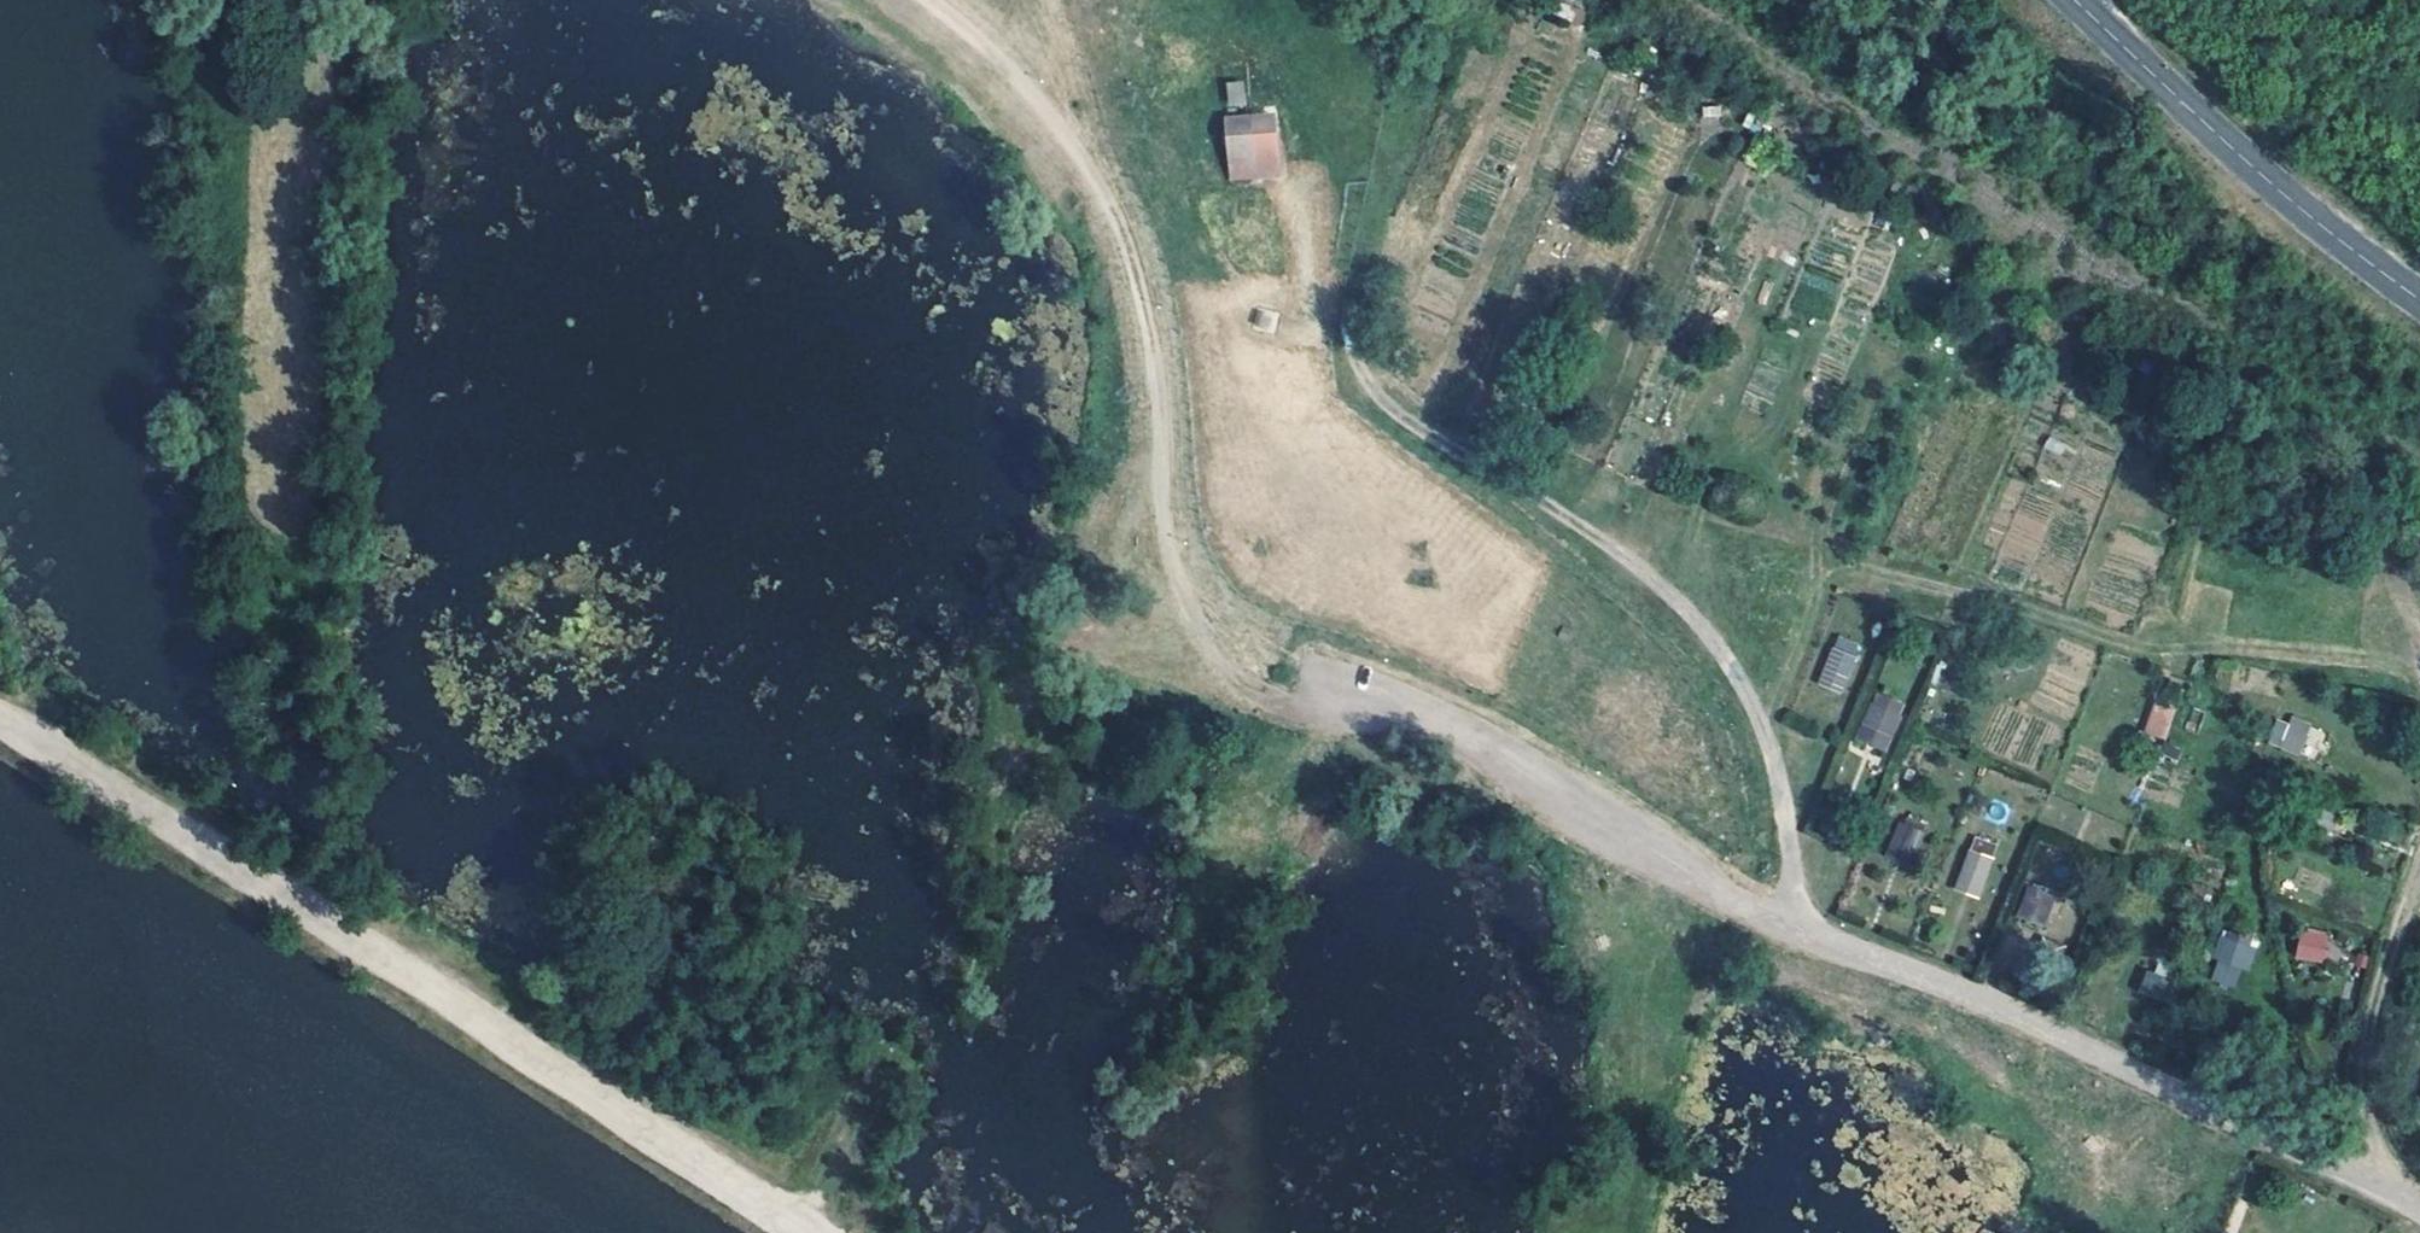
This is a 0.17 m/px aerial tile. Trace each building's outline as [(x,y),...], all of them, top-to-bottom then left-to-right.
[(1223,83),(1228,107),(1247,104),(1242,79),(1223,83)] [(1277,111),(1222,114),(1227,181),(1281,178),(1277,111)] [(1817,683),(1845,693),(1864,644),(1835,634),(1817,683)] [(1876,690),(1853,738),(1884,753),(1907,705),(1876,690)] [(2153,701),(2142,733),(2165,740),(2175,708),(2153,701)] [(2303,753),(2309,722),(2274,716),(2268,746),(2303,753)] [(1912,869),(1927,831),(1898,819),(1883,857),(1912,869)] [(1974,834),(1953,888),(1978,898),(1999,844),(1974,834)] [(2040,843),(2034,867),(2059,873),(2065,849),(2040,843)] [(2029,880),(2015,917),(2044,928),(2058,891),(2029,880)] [(2298,929),(2295,960),(2326,963),(2329,932),(2298,929)] [(2223,931),(2206,979),(2238,990),(2255,942),(2223,931)] [(2168,1003),(2176,981),(2147,970),(2138,991),(2168,1003)]
